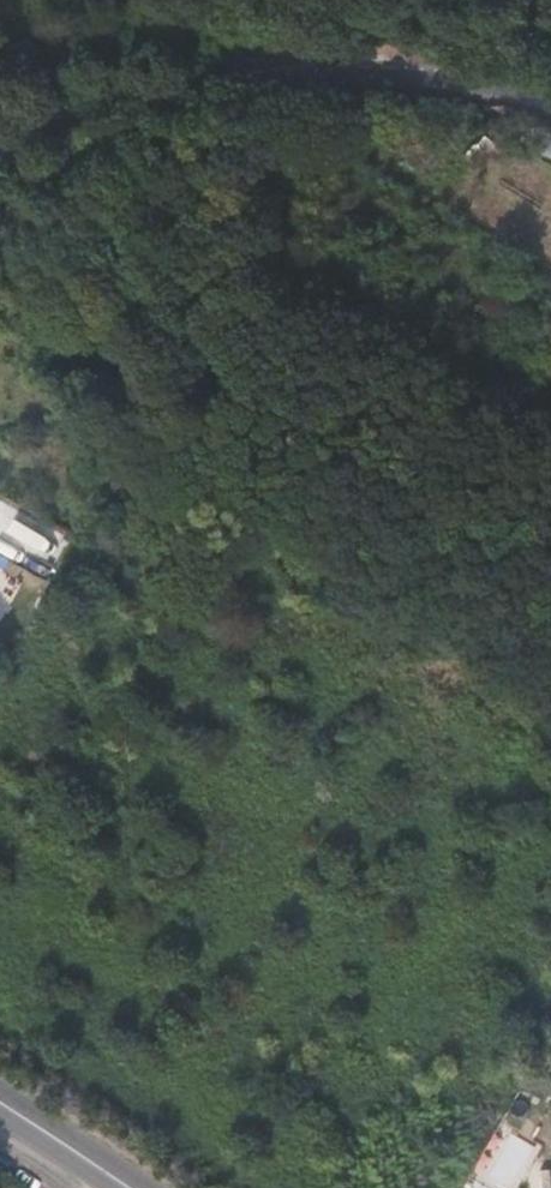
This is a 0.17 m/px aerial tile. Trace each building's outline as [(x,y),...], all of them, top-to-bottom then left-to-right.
[(132,440),(120,425),(113,432),(125,446),(132,440)]
